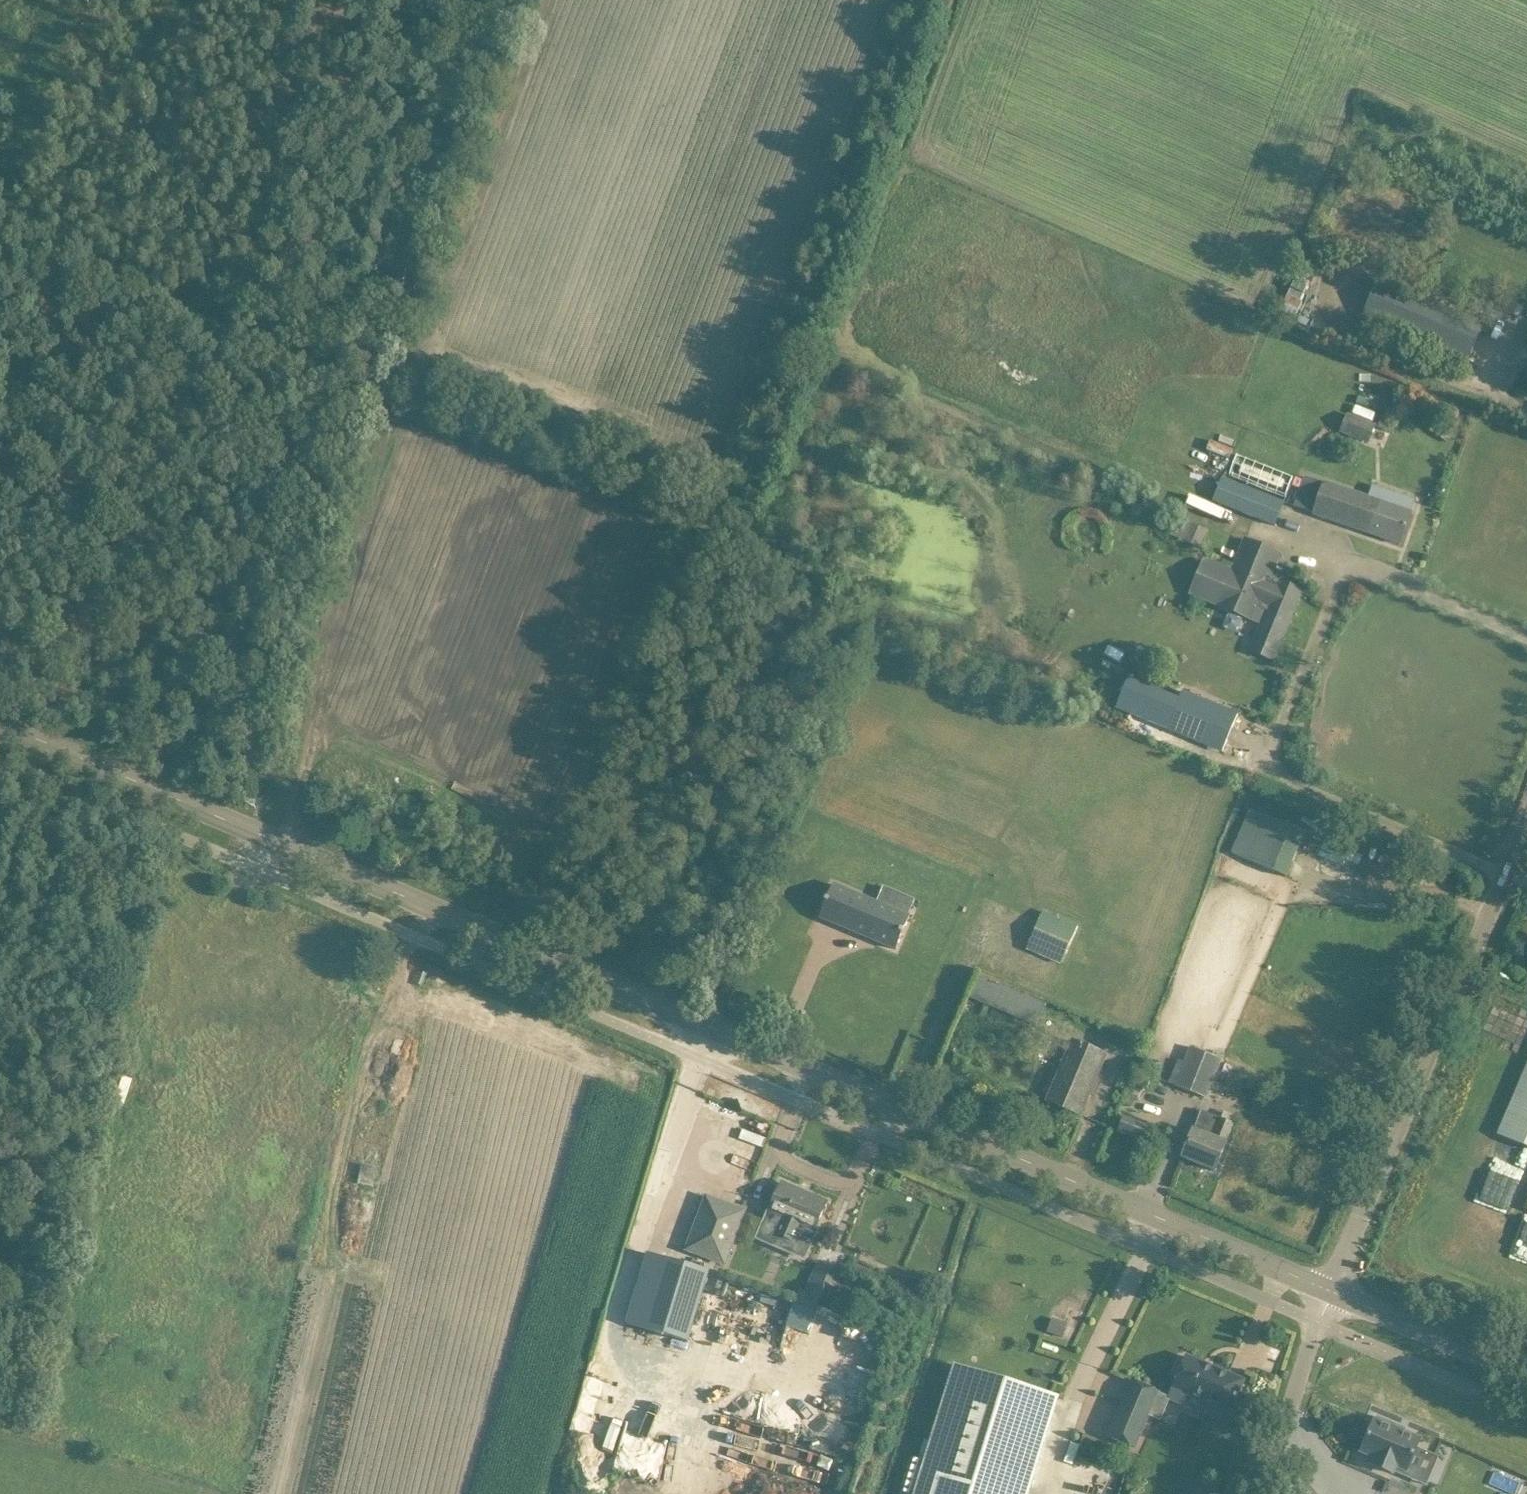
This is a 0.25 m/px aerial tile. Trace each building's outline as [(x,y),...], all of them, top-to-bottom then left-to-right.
[(1362,316),(1449,353),(1467,361),(1483,324),(1465,316),(1378,279),(1362,316)] [(1340,432),(1369,443),(1377,425),(1348,413),(1340,432)] [(1378,427),(1391,432),(1393,426),(1381,421),(1378,427)] [(1435,435),(1447,443),(1454,431),(1442,423),(1435,435)] [(1233,473),(1267,482),(1271,467),(1237,458),(1233,473)] [(1305,474),(1300,488),(1293,507),(1399,544),(1410,514),(1409,513),(1413,500),(1393,493),(1389,506),(1379,503),(1380,500),(1324,481),(1305,474)] [(1224,478),(1214,501),(1274,525),(1284,501),(1224,478)] [(1183,540),(1200,547),(1207,530),(1191,523),(1183,540)] [(1204,557),(1196,578),(1189,595),(1261,624),(1250,651),(1271,660),(1300,591),(1268,577),(1277,553),(1244,540),(1232,568),(1204,557)] [(1128,680),(1116,708),(1167,729),(1179,701),(1128,680)] [(1179,701),(1167,729),(1223,752),(1238,715),(1182,692),(1179,701)] [(1308,746),(1306,755),(1316,757),(1318,748),(1308,746)] [(1236,856),(1286,877),(1305,831),(1266,815),(1259,831),(1248,827),(1236,856)] [(834,884),(820,918),(896,949),(910,916),(834,884)] [(1043,911),(1026,950),(1061,965),(1078,925),(1043,911)] [(981,974),(971,997),(1016,1017),(1026,993),(981,974)] [(1046,1101),(1080,1116),(1106,1054),(1072,1040),(1046,1101)] [(1190,1046),(1174,1086),(1206,1099),(1222,1058),(1190,1046)] [(1497,1134),(1526,1147),(1526,1065),(1497,1134)] [(1124,1116),(1118,1131),(1142,1141),(1149,1126),(1124,1116)] [(1192,1130),(1188,1140),(1181,1157),(1213,1171),(1233,1123),(1220,1118),(1212,1138),(1192,1130)] [(1489,1180),(1514,1189),(1526,1151),(1526,1150),(1503,1141),(1489,1180)] [(781,1186),(773,1204),(770,1212),(760,1235),(775,1241),(779,1231),(795,1238),(798,1230),(812,1236),(814,1231),(819,1220),(826,1202),(799,1190),(798,1193),(781,1186)] [(705,1194),(683,1251),(725,1266),(747,1210),(705,1194)] [(709,1271),(648,1253),(627,1323),(672,1337),(688,1342),(709,1271)] [(813,1260),(791,1326),(812,1333),(833,1266),(813,1260)] [(1051,1332),(1065,1335),(1068,1323),(1053,1320),(1051,1332)] [(1242,1381),(1186,1356),(1184,1360),(1180,1358),(1174,1372),(1179,1374),(1168,1398),(1200,1411),(1204,1401),(1229,1412),(1242,1381)] [(1059,1397),(954,1364),(914,1493),(1029,1493),(1059,1397)] [(1151,1391),(1152,1390),(1132,1381),(1108,1436),(1134,1447),(1148,1414),(1142,1412),(1151,1391)] [(1406,1471),(1420,1439),(1374,1419),(1360,1452),(1375,1458),(1372,1465),(1392,1474),(1395,1467),(1406,1471)]
